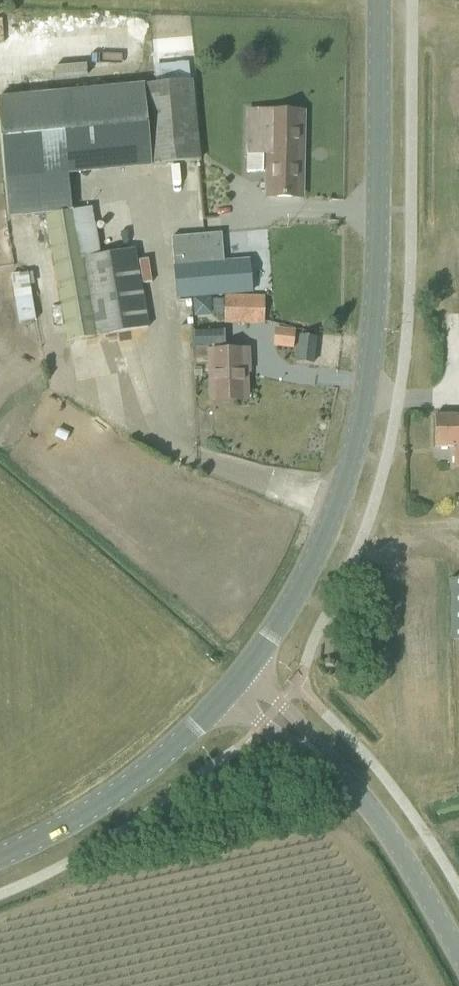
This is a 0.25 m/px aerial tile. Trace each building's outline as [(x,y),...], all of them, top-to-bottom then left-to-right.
[(191,80),(143,85),(151,166),(198,161),(191,80)] [(300,197),(301,112),(247,111),(245,173),(269,174),(269,197),(300,197)] [(92,208),(45,216),(67,342),(149,328),(135,249),(100,255),(92,208)] [(177,301),(267,291),(263,259),(225,262),(223,231),(182,233),(184,265),(174,266),(177,301)] [(33,270),(14,272),(19,321),(38,319),(33,270)] [(225,324),(264,324),(265,296),(237,295),(225,296),(225,324)] [(294,332),(273,330),(272,348),(293,349),(294,332)] [(315,337),(300,336),(297,362),(312,364),(315,337)] [(243,350),(211,352),(212,400),(245,399),(243,350)] [(454,467),(458,467),(458,415),(434,415),(434,447),(454,447),(454,467)]
